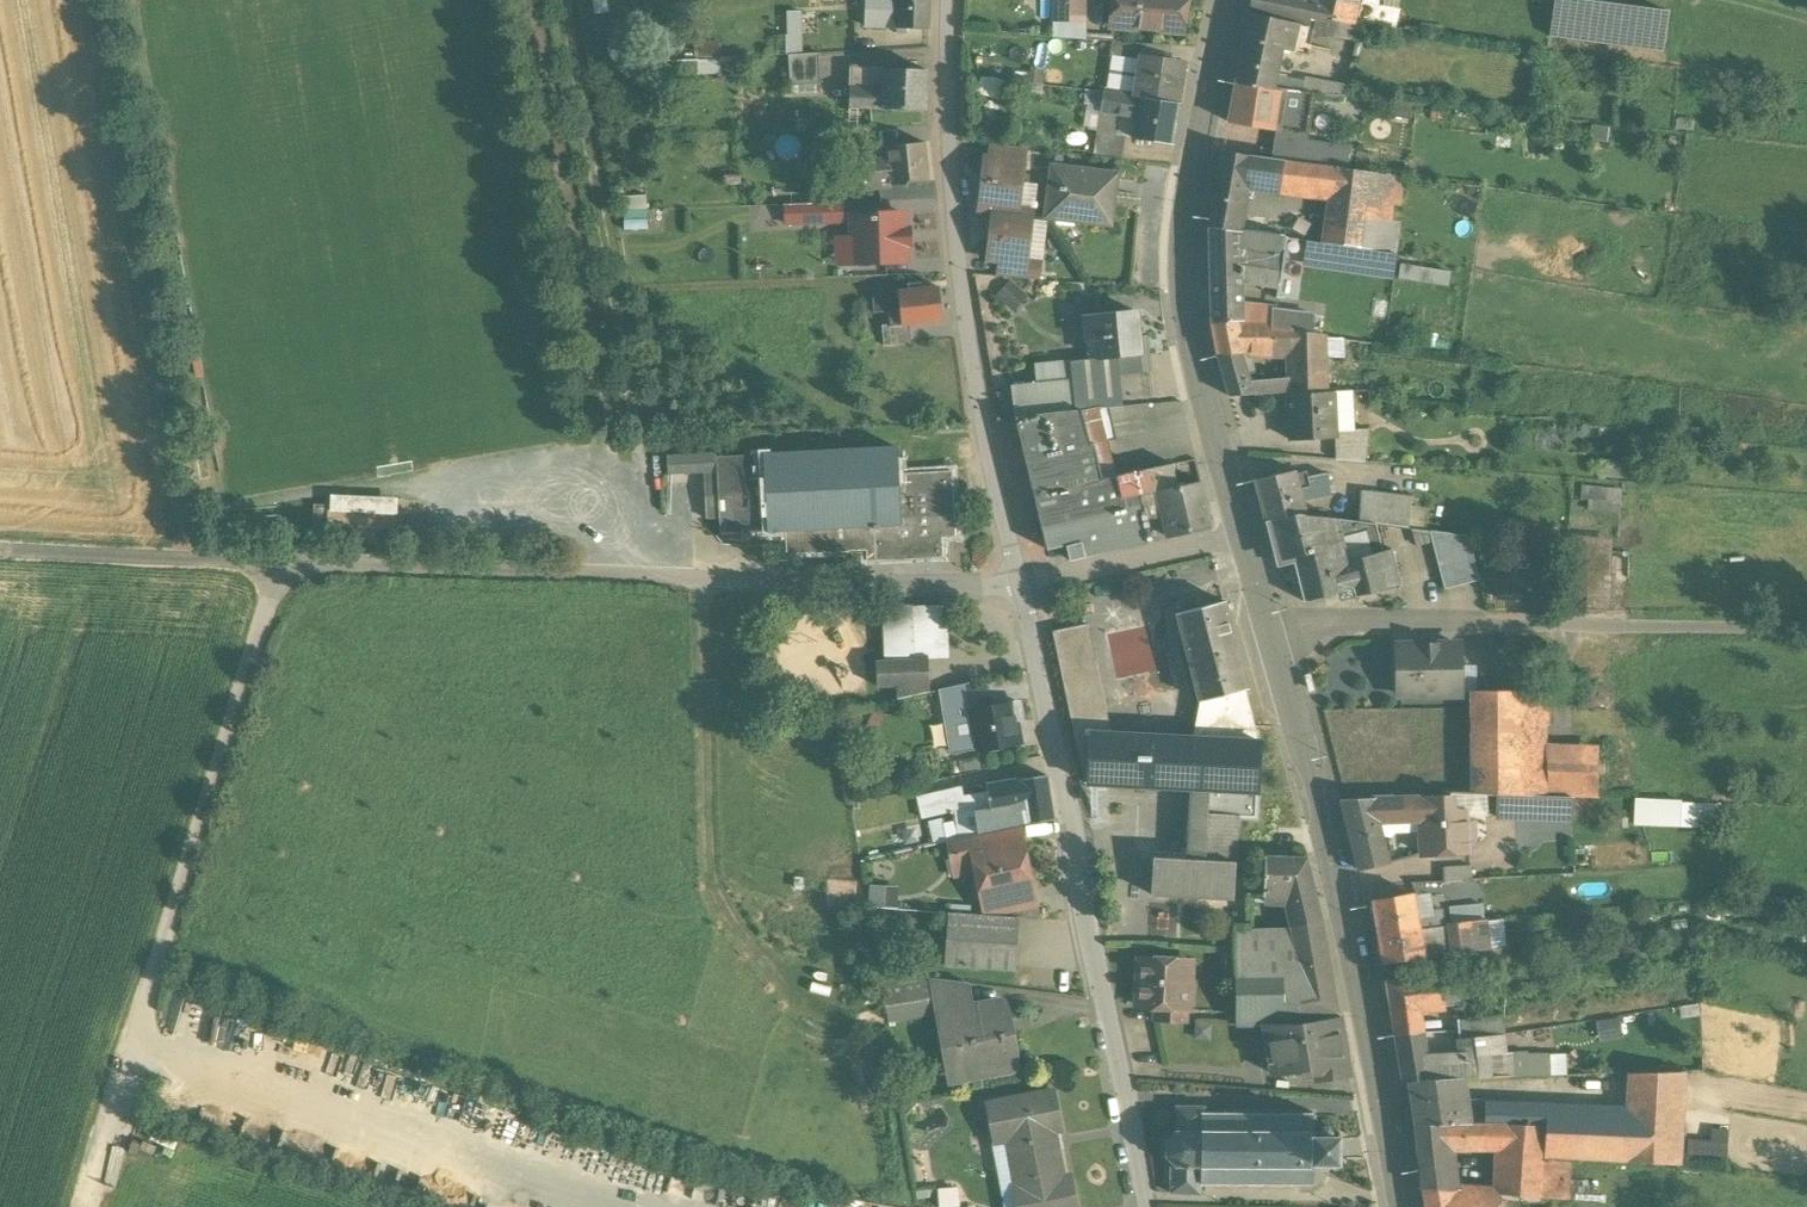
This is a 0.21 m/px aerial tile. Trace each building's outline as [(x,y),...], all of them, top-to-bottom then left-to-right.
[(866,10),(888,11),(888,0),(867,0),(866,10)] [(888,11),(887,27),(897,27),(898,27),(899,0),(888,0),(888,11)] [(898,27),(897,27),(897,33),(906,33),(906,27),(928,28),(929,0),(899,0),(898,27)] [(1052,21),(1082,22),(1083,0),(1053,0),(1052,21)] [(1115,27),(1181,33),(1187,0),(1120,0),(1115,27)] [(1307,0),(1253,0),(1251,13),(1295,24),(1308,27),(1310,17),(1313,1),(1307,0)] [(1313,1),(1310,17),(1317,18),(1351,24),(1356,0),(1313,0),(1313,1)] [(1549,36),(1663,51),(1668,12),(1580,0),(1554,0),(1549,36)] [(888,11),(866,10),(866,26),(887,27),(888,11)] [(803,54),(800,13),(786,13),(789,55),(803,54)] [(1295,24),(1251,13),(1245,42),(1281,50),(1289,51),(1295,24)] [(1351,24),(1317,18),(1315,33),(1357,41),(1360,26),(1351,24)] [(1123,42),(1112,42),(1109,56),(1139,61),(1139,57),(1141,44),(1123,42)] [(1281,50),(1245,42),(1236,84),(1273,91),(1273,90),(1281,50)] [(803,54),(789,55),(790,86),(820,84),(818,53),(803,54)] [(1181,64),(1139,57),(1139,61),(1133,97),(1142,99),(1175,103),(1181,64)] [(916,63),(894,62),(893,70),(883,70),(882,110),(924,111),(925,70),(916,70),(916,63)] [(883,70),(849,69),(848,110),(882,110),(883,70)] [(1273,91),(1236,84),(1225,141),(1247,144),(1252,111),(1278,115),(1282,91),(1273,90),(1273,91)] [(1300,93),(1282,91),(1278,115),(1304,119),(1308,95),(1300,93)] [(1133,97),(1103,92),(1100,111),(1120,114),(1138,117),(1142,99),(1133,97)] [(1175,103),(1142,99),(1138,117),(1135,137),(1134,139),(1170,145),(1176,104),(1175,103)] [(1100,111),(1097,132),(1116,135),(1116,134),(1120,114),(1100,111)] [(1138,117),(1120,114),(1116,134),(1125,136),(1135,137),(1138,117)] [(871,128),(832,129),(833,146),(871,145),(871,128)] [(1116,135),(1097,132),(1093,156),(1121,159),(1125,136),(1116,134),(1116,135)] [(1247,144),(1225,141),(1223,151),(1247,154),(1247,155),(1264,157),(1266,146),(1247,144)] [(924,142),(888,146),(889,161),(892,185),(928,181),(924,142)] [(1024,148),(991,144),(989,159),(1022,163),(1024,148)] [(1247,154),(1223,151),(1211,216),(1236,220),(1243,182),(1278,187),(1281,160),(1247,155),(1247,154)] [(889,161),(875,162),(874,157),(855,159),(858,189),(892,185),(889,161)] [(989,159),(984,159),(978,208),(993,209),(1016,212),(1022,163),(989,159)] [(1336,167),(1281,160),(1278,187),(1277,188),(1332,196),(1336,167)] [(1116,174),(1051,166),(1045,218),(1110,226),(1116,174)] [(1370,172),(1336,167),(1332,196),(1327,243),(1360,248),(1370,172)] [(1370,172),(1360,248),(1396,254),(1406,178),(1370,172)] [(624,212),(646,211),(646,198),(619,198),(620,212),(624,212)] [(843,204),(785,206),(785,224),(843,222),(843,204)] [(1016,212),(993,209),(987,259),(1001,261),(1025,263),(1026,261),(1031,214),(1016,212)] [(647,230),(646,211),(624,212),(624,231),(647,230)] [(854,262),(906,260),(906,245),(910,245),(909,229),(906,229),(905,215),(853,217),(854,262)] [(1236,220),(1211,216),(1209,228),(1234,231),(1235,230),(1283,237),(1285,223),(1249,218),(1236,220)] [(1234,231),(1209,228),(1211,306),(1240,306),(1240,281),(1276,289),(1283,237),(1235,230),(1234,231)] [(1360,248),(1327,243),(1322,270),(1392,281),(1396,254),(1360,248)] [(1025,263),(1001,261),(1000,277),(1037,280),(1040,262),(1026,261),(1025,263)] [(1400,278),(1453,285),(1455,272),(1402,264),(1400,278)] [(1026,296),(1011,282),(997,297),(1012,311),(1024,299),(1026,296)] [(939,287),(918,289),(918,283),(908,284),(909,290),(898,291),(898,292),(900,310),(902,325),(909,325),(942,321),(939,287)] [(898,292),(872,295),(874,313),(889,311),(900,310),(898,292)] [(1240,306),(1211,306),(1211,324),(1237,322),(1238,324),(1241,324),(1240,309),(1240,306)] [(1271,312),(1240,309),(1241,324),(1272,324),(1271,312)] [(900,310),(889,311),(891,325),(891,327),(902,325),(900,310)] [(1313,317),(1271,312),(1272,324),(1272,330),(1311,333),(1313,317)] [(1136,313),(1084,318),(1086,342),(1094,341),(1096,360),(1116,358),(1117,375),(1149,371),(1146,339),(1138,340),(1136,313)] [(1237,322),(1211,324),(1217,355),(1223,376),(1246,373),(1241,356),(1272,355),(1272,330),(1272,324),(1241,324),(1238,324),(1237,322)] [(891,327),(891,325),(882,326),(884,346),(911,343),(909,325),(902,325),(891,327)] [(1246,373),(1223,376),(1229,397),(1288,391),(1289,395),(1326,393),(1323,335),(1311,333),(1272,330),(1272,355),(1288,354),(1287,381),(1249,384),(1246,373)] [(1036,384),(1011,386),(1015,418),(1082,411),(1101,410),(1120,408),(1117,375),(1116,358),(1096,360),(1071,363),(1073,380),(1036,384)] [(1071,361),(1034,364),(1036,384),(1073,380),(1071,363),(1071,361)] [(1349,391),(1333,392),(1335,432),(1351,431),(1351,430),(1349,391)] [(1289,395),(1288,395),(1290,440),(1335,438),(1335,432),(1333,392),(1326,393),(1289,395)] [(1101,410),(1082,411),(1089,444),(1093,443),(1094,444),(1109,440),(1101,410)] [(1094,444),(1093,443),(1089,444),(1082,411),(1015,418),(1044,550),(1066,546),(1069,560),(1152,542),(1145,512),(1141,513),(1141,509),(1161,505),(1158,491),(1177,487),(1172,465),(1102,480),(1100,470),(1099,470),(1098,464),(1098,463),(1094,444)] [(1368,429),(1351,430),(1351,431),(1335,432),(1335,438),(1335,460),(1364,462),(1368,429)] [(896,448),(764,455),(768,531),(786,530),(787,554),(867,550),(868,560),(942,556),(941,522),(953,521),(950,472),(897,475),(896,448)] [(716,453),(667,456),(668,475),(703,473),(717,472),(716,457),(716,453)] [(716,457),(717,472),(703,473),(706,519),(719,518),(720,534),(768,531),(764,455),(716,457)] [(1295,471),(1253,481),(1265,522),(1271,520),(1298,514),(1307,515),(1303,501),(1300,489),(1296,475),(1295,471)] [(1305,473),(1296,475),(1300,489),(1309,487),(1306,478),(1305,473)] [(1326,474),(1306,478),(1309,487),(1300,489),(1303,501),(1330,496),(1326,474)] [(1177,487),(1158,491),(1161,505),(1169,538),(1211,528),(1201,481),(1177,487)] [(1613,491),(1581,490),(1581,502),(1592,503),(1620,503),(1621,491),(1613,491)] [(1411,497),(1360,491),(1358,522),(1408,528),(1411,497)] [(1620,503),(1592,503),(1592,511),(1620,513),(1620,503)] [(395,513),(328,511),(327,542),(394,544),(395,513)] [(1307,515),(1298,514),(1271,520),(1280,560),(1293,557),(1306,600),(1339,593),(1338,590),(1352,587),(1354,596),(1400,586),(1392,548),(1348,558),(1342,535),(1375,528),(1376,524),(1358,522),(1307,515)] [(1037,523),(1032,524),(1034,537),(1040,536),(1037,523)] [(1468,536),(1429,531),(1444,589),(1480,580),(1468,536)] [(1588,537),(1574,537),(1573,569),(1587,569),(1588,551),(1588,537)] [(1610,538),(1588,537),(1588,551),(1609,552),(1610,538)] [(1609,552),(1588,551),(1587,569),(1586,596),(1608,596),(1609,552)] [(1587,569),(1573,569),(1572,595),(1586,596),(1587,569)] [(1247,690),(1224,601),(1177,613),(1199,699),(1192,737),(1109,733),(1073,732),(1084,784),(1190,789),(1207,790),(1257,792),(1259,741),(1258,741),(1245,691),(1247,690)] [(943,608),(911,609),(911,606),(882,606),(884,662),(913,661),(913,657),(947,656),(945,604),(943,604),(943,608)] [(1087,625),(1053,632),(1060,671),(1095,663),(1087,625)] [(1458,646),(1398,646),(1398,695),(1458,696),(1458,646)] [(947,656),(913,657),(913,661),(884,662),(875,662),(876,687),(896,687),(896,700),(928,693),(927,660),(947,660),(947,656)] [(1095,663),(1060,671),(1073,732),(1109,733),(1095,663)] [(973,682),(940,690),(943,709),(977,704),(973,682)] [(1595,683),(1582,683),(1581,708),(1594,708),(1595,683)] [(1520,692),(1469,693),(1470,766),(1470,795),(1497,795),(1513,796),(1521,796),(1520,692)] [(1542,692),(1520,692),(1521,796),(1539,797),(1543,797),(1542,692)] [(1019,703),(1008,705),(1011,719),(1014,719),(1015,720),(1022,719),(1019,703)] [(977,704),(943,709),(946,727),(948,727),(974,723),(972,712),(978,711),(977,704)] [(978,711),(972,712),(974,723),(978,748),(979,749),(1018,742),(1015,720),(1014,719),(1011,719),(1008,705),(978,711)] [(974,723),(948,727),(953,753),(978,748),(974,723)] [(1599,746),(1545,744),(1546,796),(1597,798),(1598,758),(1599,746)] [(1045,776),(987,786),(988,791),(991,811),(1011,808),(1014,826),(1018,826),(1053,820),(1045,776)] [(964,799),(962,787),(918,797),(923,818),(950,812),(950,814),(953,813),(958,839),(978,834),(972,798),(964,799)] [(1237,815),(1206,813),(1207,790),(1190,789),(1187,859),(1233,861),(1235,861),(1237,815)] [(991,811),(988,791),(972,794),(972,798),(978,834),(1014,826),(1011,808),(991,811)] [(1513,796),(1497,795),(1496,818),(1512,818),(1513,796)] [(1450,796),(1420,797),(1419,820),(1420,855),(1467,852),(1467,850),(1473,841),(1472,821),(1465,815),(1464,813),(1450,813),(1450,796)] [(1521,796),(1513,796),(1512,818),(1539,819),(1539,797),(1521,796)] [(1393,799),(1343,800),(1360,872),(1389,864),(1377,822),(1419,820),(1420,797),(1419,797),(1393,798),(1393,799)] [(1575,797),(1539,797),(1539,819),(1575,820),(1575,797)] [(1715,803),(1636,801),(1635,826),(1714,828),(1715,803)] [(943,818),(929,822),(933,844),(948,841),(943,818)] [(958,839),(948,841),(952,859),(972,855),(1021,844),(1018,826),(1014,826),(978,834),(958,839)] [(1021,844),(972,855),(986,917),(1019,918),(1037,920),(1031,889),(1032,889),(1021,844)] [(1187,859),(1152,857),(1150,894),(1232,898),(1233,861),(1187,859)] [(1307,859),(1266,857),(1264,897),(1249,896),(1249,901),(1290,902),(1301,923),(1322,920),(1307,859)] [(1470,868),(1442,869),(1444,881),(1471,880),(1470,868)] [(1413,895),(1372,903),(1378,933),(1419,927),(1418,921),(1413,895)] [(1440,912),(1428,915),(1429,919),(1418,921),(1419,927),(1431,926),(1440,925),(1440,912)] [(986,917),(984,917),(948,913),(944,966),(1015,971),(1019,918),(986,917)] [(1301,923),(1287,937),(1287,933),(1282,933),(1282,937),(1248,937),(1248,928),(1235,927),(1235,933),(1234,933),(1235,968),(1235,1025),(1262,1024),(1298,1024),(1339,1017),(1322,920),(1301,923)] [(1485,920),(1466,922),(1470,951),(1489,949),(1485,920)] [(1466,922),(1449,924),(1452,952),(1452,953),(1470,951),(1466,922)] [(1431,926),(1419,927),(1378,933),(1383,964),(1423,958),(1425,957),(1420,934),(1432,932),(1431,926)] [(1470,951),(1452,953),(1452,952),(1441,954),(1441,955),(1443,968),(1472,964),(1470,951)] [(1425,957),(1423,958),(1425,970),(1443,968),(1441,955),(1425,957)] [(1188,962),(1140,959),(1137,1006),(1153,1008),(1185,1009),(1188,962)] [(1437,976),(1387,984),(1395,1034),(1421,1033),(1418,1011),(1442,1007),(1437,979),(1437,976)] [(1458,977),(1437,979),(1442,1007),(1455,1005),(1462,1005),(1458,977)] [(890,1022),(937,1013),(931,979),(883,988),(890,1022)] [(963,983),(931,979),(937,1013),(967,1007),(963,983)] [(967,1007),(937,1013),(944,1049),(951,1048),(956,1073),(989,1066),(991,1073),(1012,1069),(1009,1054),(1003,1055),(1001,1043),(1004,1041),(1005,1037),(1004,1034),(1002,1032),(998,1032),(993,1002),(967,1007)] [(1185,1009),(1153,1008),(1153,1022),(1184,1024),(1185,1009)] [(1339,1017),(1298,1024),(1262,1024),(1271,1076),(1290,1073),(1291,1076),(1302,1074),(1302,1076),(1314,1075),(1315,1078),(1327,1076),(1328,1079),(1348,1076),(1339,1017)] [(1502,1017),(1457,1021),(1459,1034),(1459,1040),(1504,1036),(1502,1017)] [(1620,1018),(1596,1022),(1599,1041),(1623,1038),(1620,1018)] [(1421,1033),(1395,1034),(1403,1082),(1407,1082),(1407,1081),(1434,1080),(1433,1059),(1424,1059),(1421,1033)] [(1504,1036),(1459,1040),(1460,1056),(1490,1054),(1505,1053),(1504,1036)] [(1527,1052),(1512,1053),(1512,1077),(1550,1076),(1550,1055),(1527,1055),(1527,1052)] [(1505,1053),(1490,1054),(1491,1078),(1512,1077),(1512,1053),(1505,1053)] [(1460,1056),(1433,1059),(1434,1080),(1460,1080),(1460,1079),(1491,1078),(1490,1054),(1460,1056)] [(1565,1054),(1550,1055),(1550,1076),(1566,1075),(1565,1054)] [(1683,1072),(1631,1074),(1629,1113),(1626,1162),(1677,1165),(1680,1110),(1683,1072)] [(1434,1080),(1407,1081),(1407,1082),(1414,1124),(1466,1123),(1467,1125),(1484,1125),(1485,1108),(1463,1109),(1460,1080),(1434,1080)] [(1053,1132),(1059,1131),(1051,1091),(987,1105),(995,1145),(1007,1142),(1021,1206),(1076,1206),(1069,1176),(1063,1178),(1053,1132)] [(1629,1113),(1485,1104),(1485,1108),(1484,1125),(1500,1126),(1546,1127),(1543,1157),(1567,1159),(1626,1162),(1629,1113)] [(1244,1115),(1225,1114),(1225,1110),(1222,1110),(1222,1114),(1205,1114),(1205,1107),(1176,1107),(1176,1128),(1174,1129),(1175,1132),(1167,1141),(1163,1139),(1162,1141),(1166,1143),(1166,1155),(1162,1156),(1163,1159),(1167,1157),(1175,1166),(1174,1167),(1171,1167),(1170,1193),(1201,1194),(1201,1186),(1203,1183),(1222,1183),(1222,1187),(1225,1187),(1225,1183),(1244,1184),(1244,1187),(1247,1187),(1247,1184),(1266,1184),(1265,1187),(1269,1187),(1269,1184),(1287,1184),(1287,1187),(1290,1187),(1290,1184),(1310,1184),(1312,1187),(1314,1185),(1312,1182),(1313,1166),(1318,1166),(1322,1170),(1327,1170),(1331,1166),(1331,1162),(1336,1162),(1339,1165),(1341,1163),(1338,1160),(1338,1158),(1339,1158),(1340,1141),(1338,1141),(1338,1139),(1341,1136),(1339,1134),(1336,1137),(1331,1137),(1331,1131),(1328,1126),(1322,1126),(1319,1130),(1319,1133),(1313,1133),(1313,1116),(1314,1114),(1312,1112),(1310,1115),(1291,1115),(1291,1111),(1288,1111),(1288,1115),(1269,1115),(1269,1111),(1266,1111),(1266,1115),(1247,1115),(1247,1110),(1244,1110),(1244,1115)] [(1466,1123),(1414,1124),(1418,1166),(1441,1166),(1447,1170),(1446,1147),(1499,1148),(1500,1126),(1484,1125),(1467,1125),(1466,1123)] [(1546,1127),(1500,1126),(1499,1148),(1495,1192),(1495,1195),(1499,1195),(1564,1200),(1567,1159),(1543,1157),(1546,1127)] [(1712,1128),(1712,1141),(1691,1141),(1691,1158),(1730,1159),(1731,1129),(1712,1128)] [(1418,1166),(1421,1191),(1423,1190),(1426,1206),(1499,1206),(1499,1195),(1495,1195),(1495,1192),(1447,1190),(1447,1170),(1441,1166),(1418,1166)]
